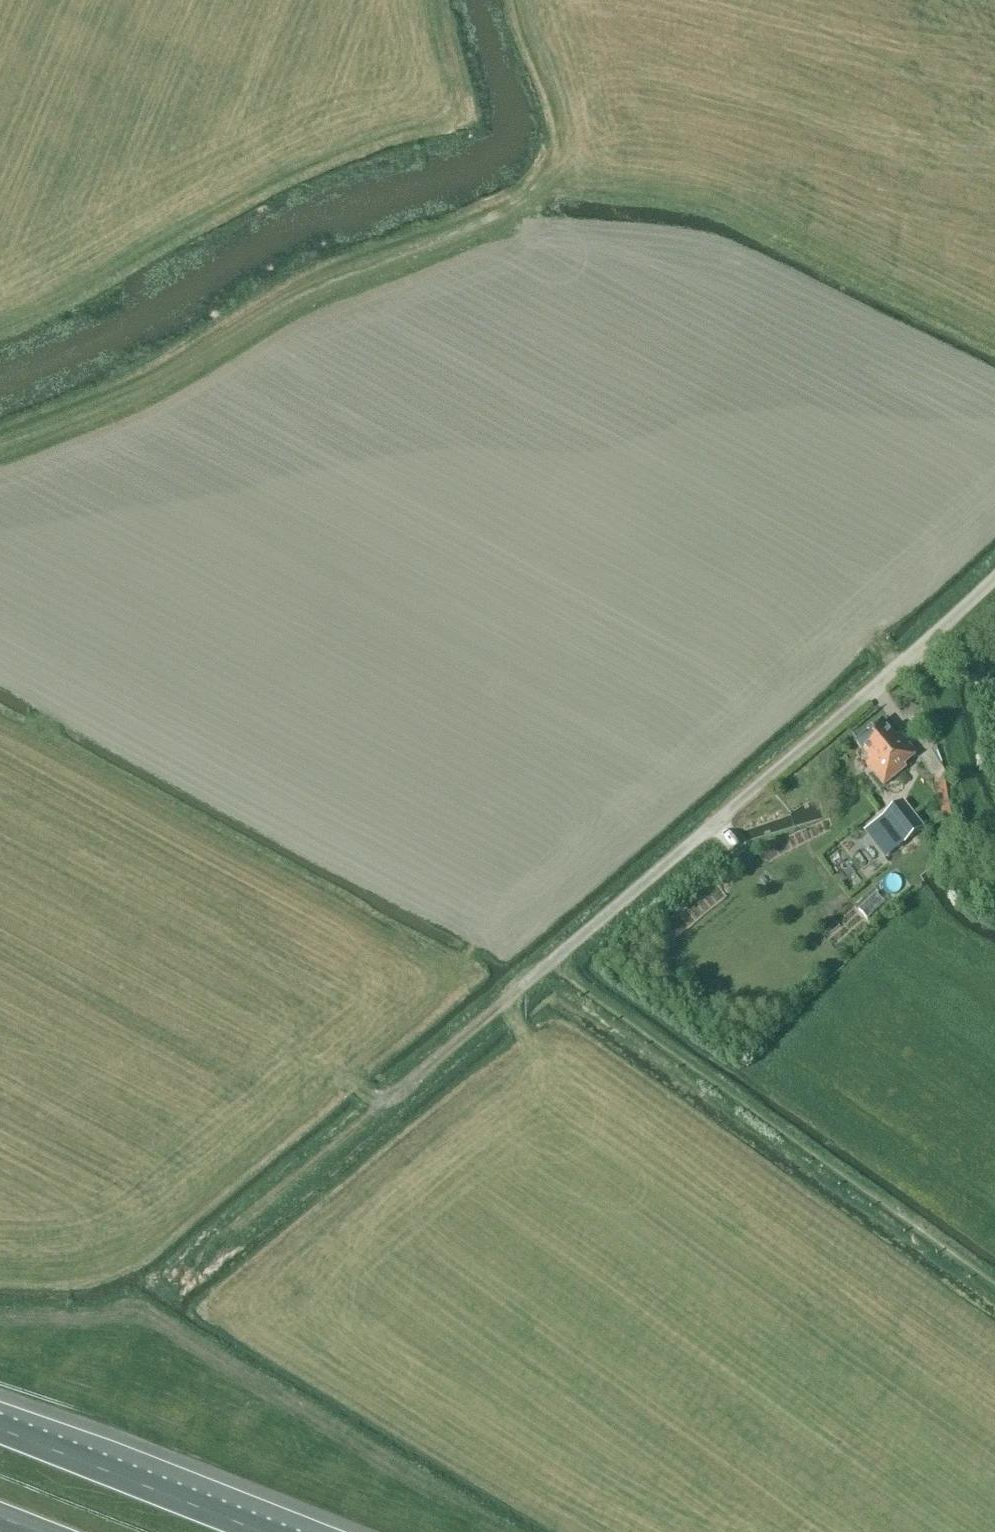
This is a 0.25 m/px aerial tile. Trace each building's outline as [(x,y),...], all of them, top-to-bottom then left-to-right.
[(900,736),(896,739),(883,722),(857,744),(870,761),(867,764),(885,786),(907,767),(905,766),(917,756),(900,736)] [(945,781),(936,783),(943,817),(951,816),(945,781)] [(924,829),(903,802),(864,833),(884,859),(905,843),(905,844),(924,829)]
